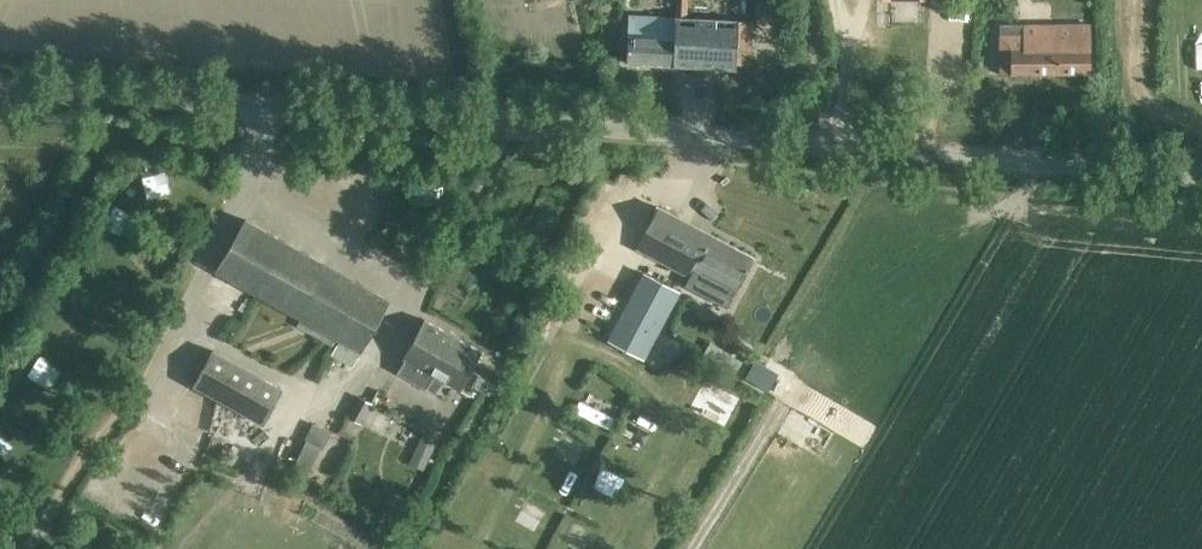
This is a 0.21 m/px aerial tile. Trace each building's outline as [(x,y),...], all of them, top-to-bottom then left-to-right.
[(734,40),(749,41),(750,22),(684,18),(686,0),(675,0),(674,27),(627,24),(625,65),(732,71),(734,40)] [(1089,73),(1090,22),(1049,21),(1049,34),(997,34),(996,73),(1089,73)] [(655,209),(635,250),(688,277),(686,281),(711,293),(716,284),(733,293),(751,258),(655,209)] [(389,300),(244,218),(215,269),(360,350),(389,300)] [(648,269),(613,337),(646,354),(682,286),(648,269)] [(467,393),(477,374),(471,370),(481,352),(424,319),(402,357),(405,359),(398,372),(426,388),(434,375),(460,390),(461,389),(467,393)] [(281,388),(212,350),(193,385),(262,423),(281,388)] [(349,417),(362,424),(372,405),(359,398),(349,417)] [(435,442),(421,436),(408,463),(422,469),(435,442)] [(322,448),(307,440),(292,468),(307,476),(322,448)]
